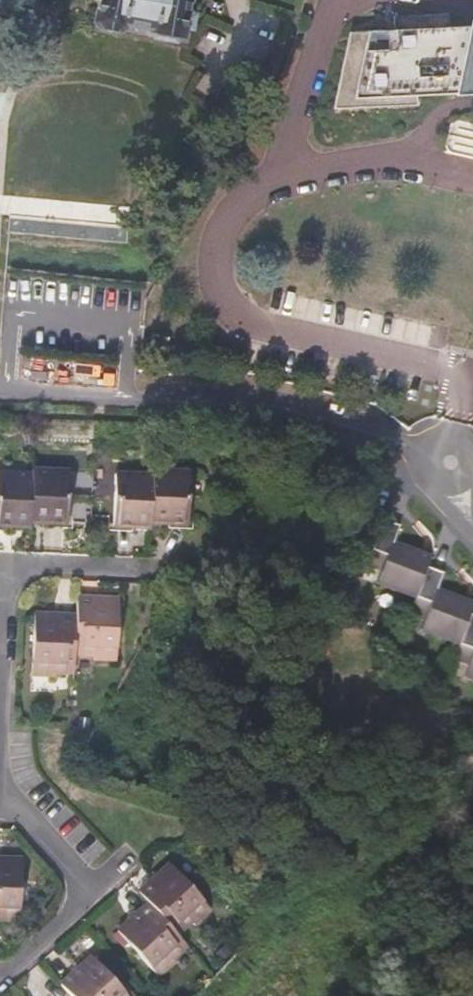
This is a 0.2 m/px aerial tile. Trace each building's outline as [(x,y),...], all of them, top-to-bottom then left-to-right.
[(187,0),(99,0),(97,7),(95,21),(97,25),(114,28),(122,23),(180,34),(181,31),(187,0)] [(449,27),(448,14),(393,17),(393,30),(350,32),(332,109),(415,104),(415,94),(415,89),(472,86),(472,26),(449,27)] [(180,34),(122,23),(114,28),(97,25),(95,21),(93,31),(124,36),(183,48),(187,49),(190,33),(181,31),(180,34)] [(69,491),(70,474),(32,472),(32,477),(30,521),(68,522),(69,491)] [(188,524),(190,474),(152,472),(152,476),(150,522),(188,524)] [(92,475),(70,474),(69,491),(91,492),(92,475)] [(32,477),(0,475),(0,525),(30,527),(30,521),(32,477)] [(150,522),(152,476),(115,475),(113,526),(150,528),(150,522)] [(427,567),(432,555),(433,552),(423,548),(415,552),(393,544),(400,527),(383,520),(372,550),(367,565),(381,571),(379,578),(418,593),(427,567)] [(472,608),(472,598),(466,596),(459,599),(437,591),(443,574),(427,567),(418,593),(415,600),(410,612),(415,614),(425,618),(422,625),(461,639),(470,614),(472,608)] [(418,593),(379,578),(376,585),(415,600),(418,593)] [(116,651),(119,599),(77,597),(76,616),(75,635),(74,656),(93,657),(93,659),(93,661),(116,661),(116,651)] [(409,626),(415,614),(410,612),(407,619),(405,624),(409,626)] [(75,635),(76,616),(34,614),(32,652),(32,665),(31,678),(54,679),(54,673),(73,674),(74,656),(75,635)] [(470,614),(461,639),(459,646),(458,647),(454,659),(468,665),(466,672),(472,674),(472,615),(470,614)] [(461,639),(422,625),(419,632),(459,646),(461,639)] [(466,672),(463,678),(472,682),(472,674),(466,672)] [(22,859),(0,857),(0,922),(6,922),(6,921),(19,921),(20,910),(22,859)] [(204,902),(169,863),(138,892),(147,902),(178,936),(192,923),(194,926),(211,910),(204,902)] [(178,936),(147,902),(116,931),(152,970),(159,978),(176,962),(174,959),(188,946),(178,936)] [(91,956),(60,984),(71,995),(127,995),(125,993),(118,986),(91,956)] [(122,982),(118,986),(125,993),(127,995),(134,995),(122,982)]
